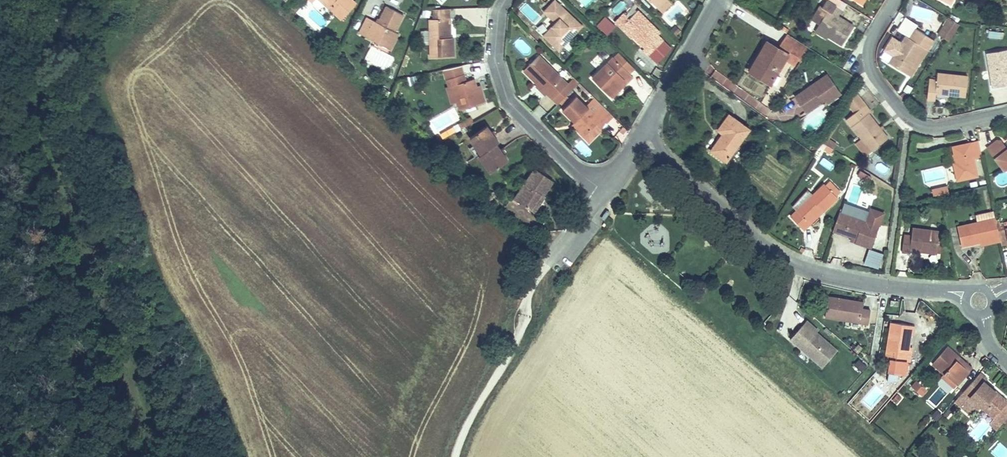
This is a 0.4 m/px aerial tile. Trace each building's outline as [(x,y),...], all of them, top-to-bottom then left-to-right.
[(337,19),(352,2),(350,0),(317,0),(337,19)] [(541,35),(563,12),(550,0),(530,0),(540,9),(528,22),(541,35)] [(831,0),(827,6),(844,16),(848,10),(831,0)] [(865,10),(871,0),(848,0),(865,10)] [(956,8),(960,0),(941,0),(956,8)] [(829,17),(818,35),(845,52),(857,32),(840,22),(844,16),(827,6),(823,13),(829,17)] [(353,36),(368,43),(371,37),(388,45),(393,35),(389,33),(397,15),(380,7),(373,23),(362,17),(353,36)] [(445,7),(428,8),(429,20),(425,21),(427,58),(450,58),(448,38),(443,38),(442,19),(445,19),(445,7)] [(617,17),(623,23),(633,12),(628,7),(617,17)] [(662,30),(638,8),(633,12),(623,23),(645,45),(643,47),(652,54),(666,39),(659,33),(662,30)] [(915,18),(926,19),(927,9),(916,8),(915,18)] [(595,29),(609,37),(615,26),(602,18),(595,29)] [(961,25),(953,21),(949,28),(957,33),(961,25)] [(942,40),(950,44),(957,33),(949,28),(942,40)] [(987,31),(986,39),(1000,40),(1001,32),(987,31)] [(894,69),(911,80),(928,51),(934,54),(940,43),(923,32),(916,44),(911,41),(894,69)] [(831,44),(818,35),(817,39),(829,46),(831,44)] [(371,37),(368,43),(385,51),(388,45),(371,37)] [(778,56),(767,48),(748,75),(769,90),(787,63),(797,69),(809,54),(789,40),(778,56)] [(635,65),(618,48),(611,56),(628,71),(635,65)] [(928,51),(911,80),(916,83),(934,54),(928,51)] [(994,54),(1000,87),(1006,86),(1006,51),(994,54)] [(537,56),(521,73),(549,100),(566,83),(537,56)] [(611,56),(591,77),(606,91),(620,75),(626,80),(631,74),(628,71),(611,56)] [(439,68),(442,78),(461,71),(459,63),(439,68)] [(461,71),(442,78),(444,86),(449,84),(455,101),(457,109),(483,101),(479,89),(475,91),(474,87),(471,78),(464,80),(461,71)] [(620,75),(606,91),(611,96),(626,80),(620,75)] [(793,96),(805,117),(840,96),(828,75),(793,96)] [(566,83),(549,100),(555,107),(571,90),(578,83),(574,79),(571,77),(566,83)] [(944,85),(936,84),(935,106),(942,106),(943,99),(969,99),(970,78),(944,78),(944,85)] [(444,86),(442,87),(446,103),(455,101),(449,84),(444,86)] [(584,106),(575,98),(562,112),(575,124),(573,127),(583,137),(594,125),(599,130),(608,121),(597,111),(602,106),(592,97),(584,106)] [(602,106),(597,111),(608,121),(612,116),(602,106)] [(874,117),(857,136),(885,163),(900,147),(877,125),(880,122),(874,117)] [(456,125),(459,130),(470,124),(467,118),(456,125)] [(712,157),(729,168),(750,137),(730,122),(719,138),(723,141),(712,157)] [(498,143),(489,128),(470,139),(490,173),(506,163),(495,144),(498,143)] [(848,149),(835,141),(830,148),(843,156),(848,149)] [(994,149),(1006,165),(1006,143),(1006,142),(1002,143),(994,149)] [(959,166),(964,184),(984,178),(980,159),(988,157),(984,143),(958,149),(962,165),(959,166)] [(823,158),(819,165),(830,171),(834,165),(823,158)] [(878,164),(876,171),(886,174),(888,167),(878,164)] [(532,168),(509,193),(518,202),(531,188),(534,190),(544,179),(532,168)] [(822,183),(790,219),(805,232),(811,226),(807,223),(819,209),(823,212),(836,196),(822,183)] [(531,188),(518,202),(523,206),(536,193),(531,188)] [(955,196),(954,189),(938,193),(940,200),(955,196)] [(497,192),(495,190),(489,196),(491,198),(497,192)] [(807,223),(811,226),(823,212),(819,209),(807,223)] [(1002,214),(983,219),(985,226),(968,230),(972,247),(989,243),(1002,239),(1003,245),(1006,244),(1006,233),(1002,214)] [(888,230),(847,218),(842,236),(863,242),(866,243),(865,247),(882,252),(888,230)] [(951,235),(922,233),(922,239),(915,238),(914,257),(923,258),(923,254),(950,255),(951,235)] [(990,248),(1003,245),(1002,239),(989,243),(990,248)] [(879,270),(882,255),(868,251),(865,267),(879,270)] [(839,301),(836,324),(881,327),(882,313),(874,312),(875,308),(852,306),(853,303),(839,301)] [(788,343),(824,369),(839,348),(803,323),(788,343)] [(905,374),(917,375),(918,362),(921,350),(921,336),(927,336),(927,328),(903,327),(900,360),(904,360),(903,369),(903,375),(900,375),(900,380),(905,380),(905,374)] [(926,350),(921,350),(918,362),(925,362),(926,350)] [(958,351),(944,368),(957,378),(968,388),(980,375),(967,364),(970,360),(958,351)] [(861,373),(866,367),(858,360),(853,366),(861,373)] [(983,370),(970,360),(967,364),(980,375),(983,370)] [(982,399),(1006,419),(1006,418),(1006,393),(996,384),(999,380),(991,374),(981,386),(988,392),(982,399)] [(968,388),(957,378),(954,383),(965,391),(968,388)] [(929,386),(924,392),(933,400),(938,394),(929,386)] [(981,434),(989,441),(1001,427),(993,420),(981,434)]
